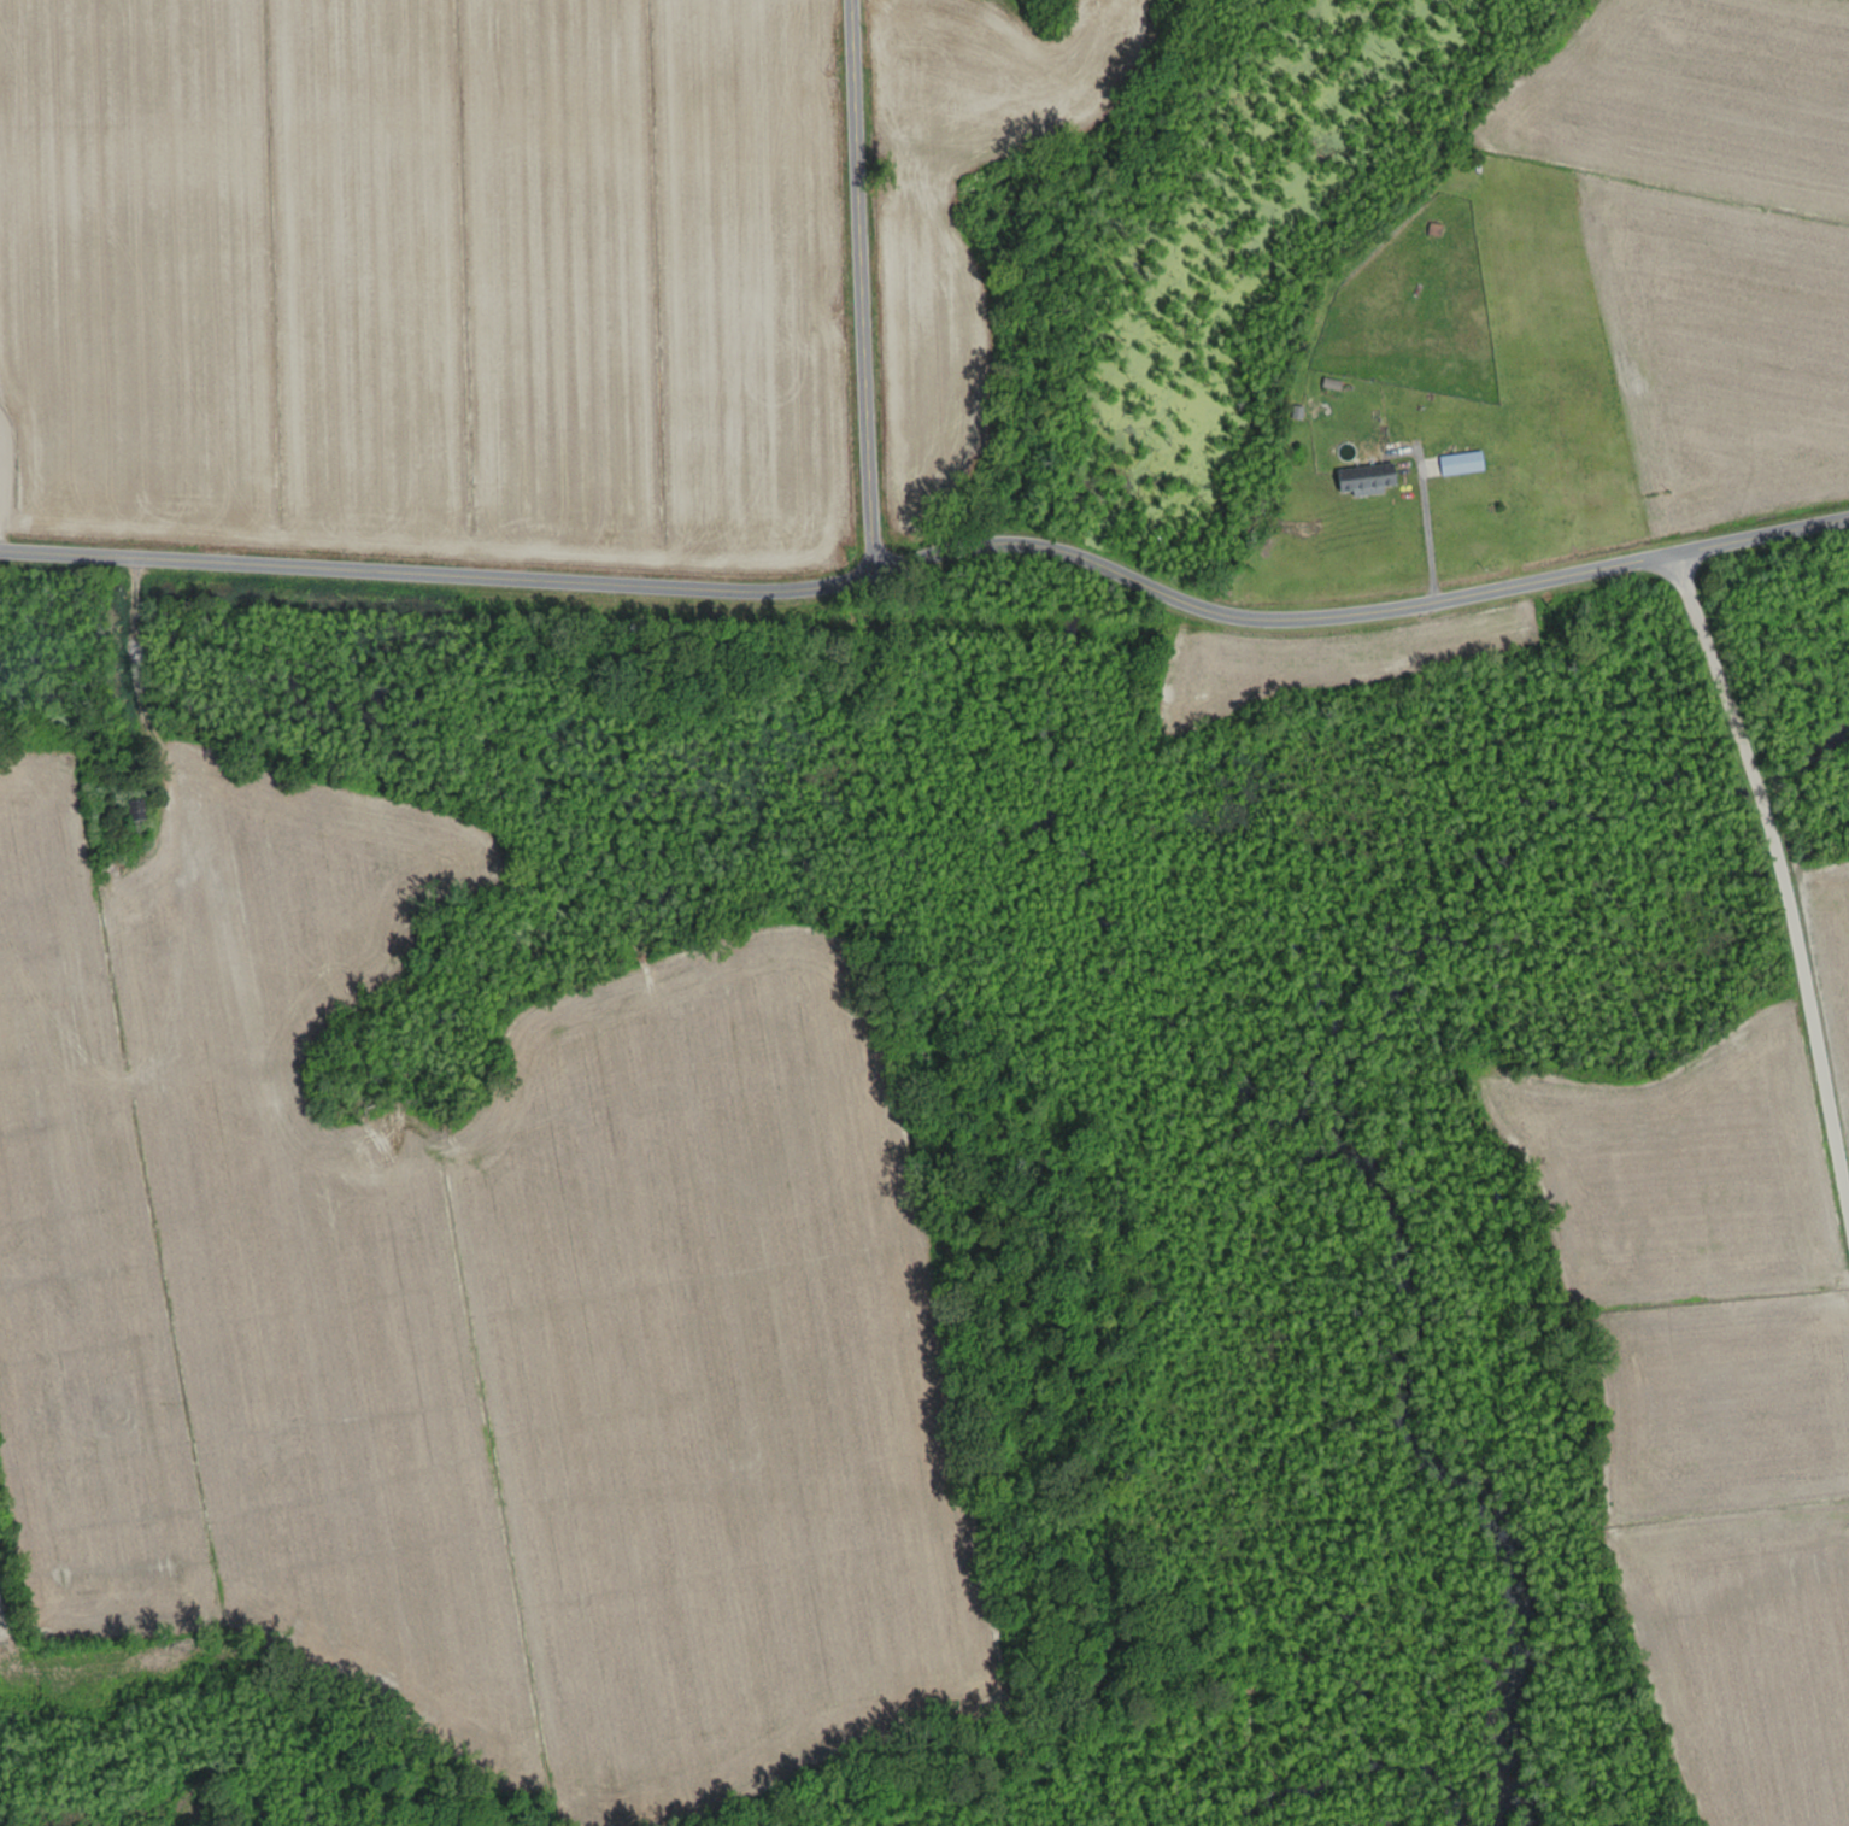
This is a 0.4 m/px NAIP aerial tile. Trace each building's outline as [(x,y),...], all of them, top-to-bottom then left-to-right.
[(1438,474),(1481,470),(1479,450),(1436,454),(1438,474)] [(1393,487),(1390,461),(1334,469),(1337,495),(1393,487)] [(127,841),(141,841),(141,799),(127,799),(127,841)]
